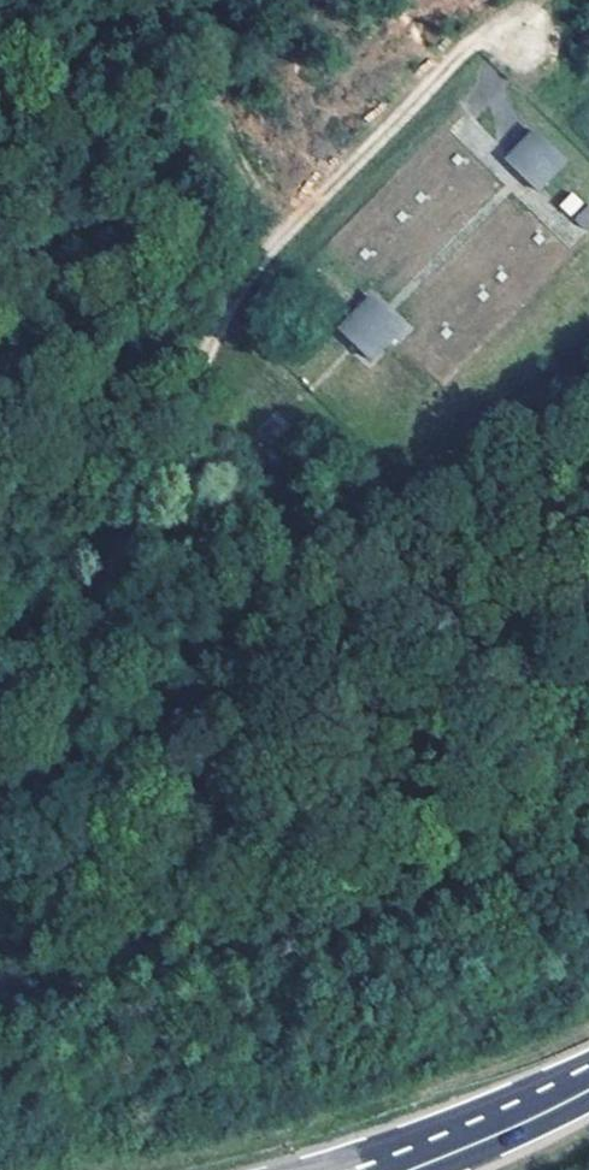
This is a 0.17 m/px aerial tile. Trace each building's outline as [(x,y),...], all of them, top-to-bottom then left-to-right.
[(535,195),(562,168),(531,138),(504,164),(535,195)] [(588,226),(588,215),(584,211),(571,225),(582,234),(588,226)] [(400,335),(365,301),(332,335),(367,369),(400,335)]
